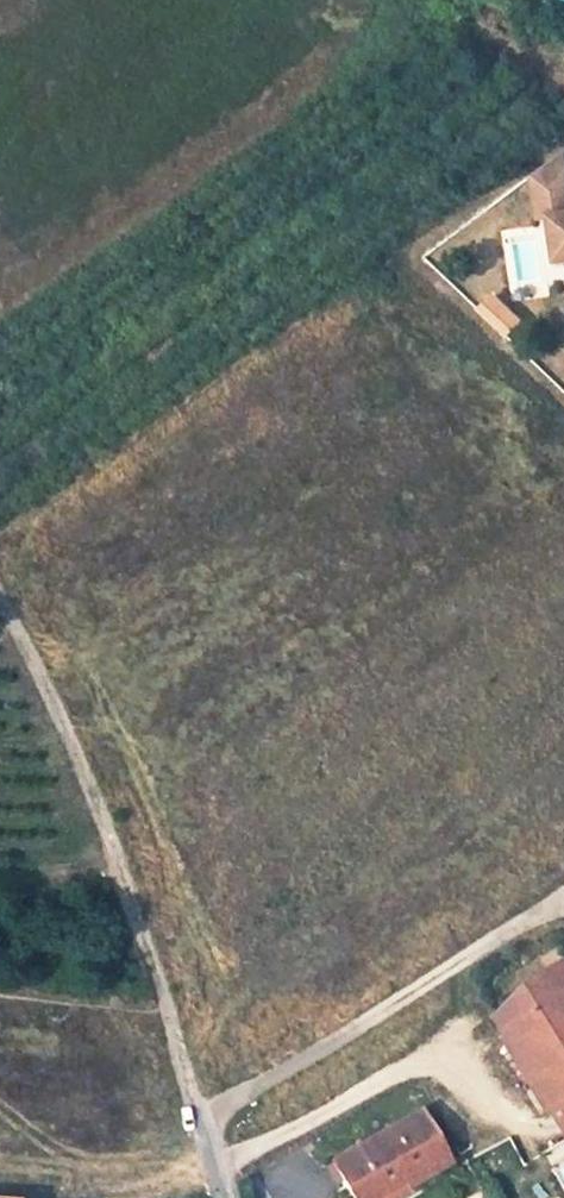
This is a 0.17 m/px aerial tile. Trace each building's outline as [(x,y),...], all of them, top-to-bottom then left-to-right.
[(563,156),(532,177),(538,219),(548,218),(554,260),(563,259),(563,164),(563,156)] [(563,1095),(563,961),(546,972),(516,1010),(563,1095)] [(353,1197),(371,1197),(404,1180),(408,1187),(447,1165),(418,1113),(332,1161),(353,1197)] [(411,1191),(408,1187),(404,1180),(371,1197),(398,1197),(411,1191)]
